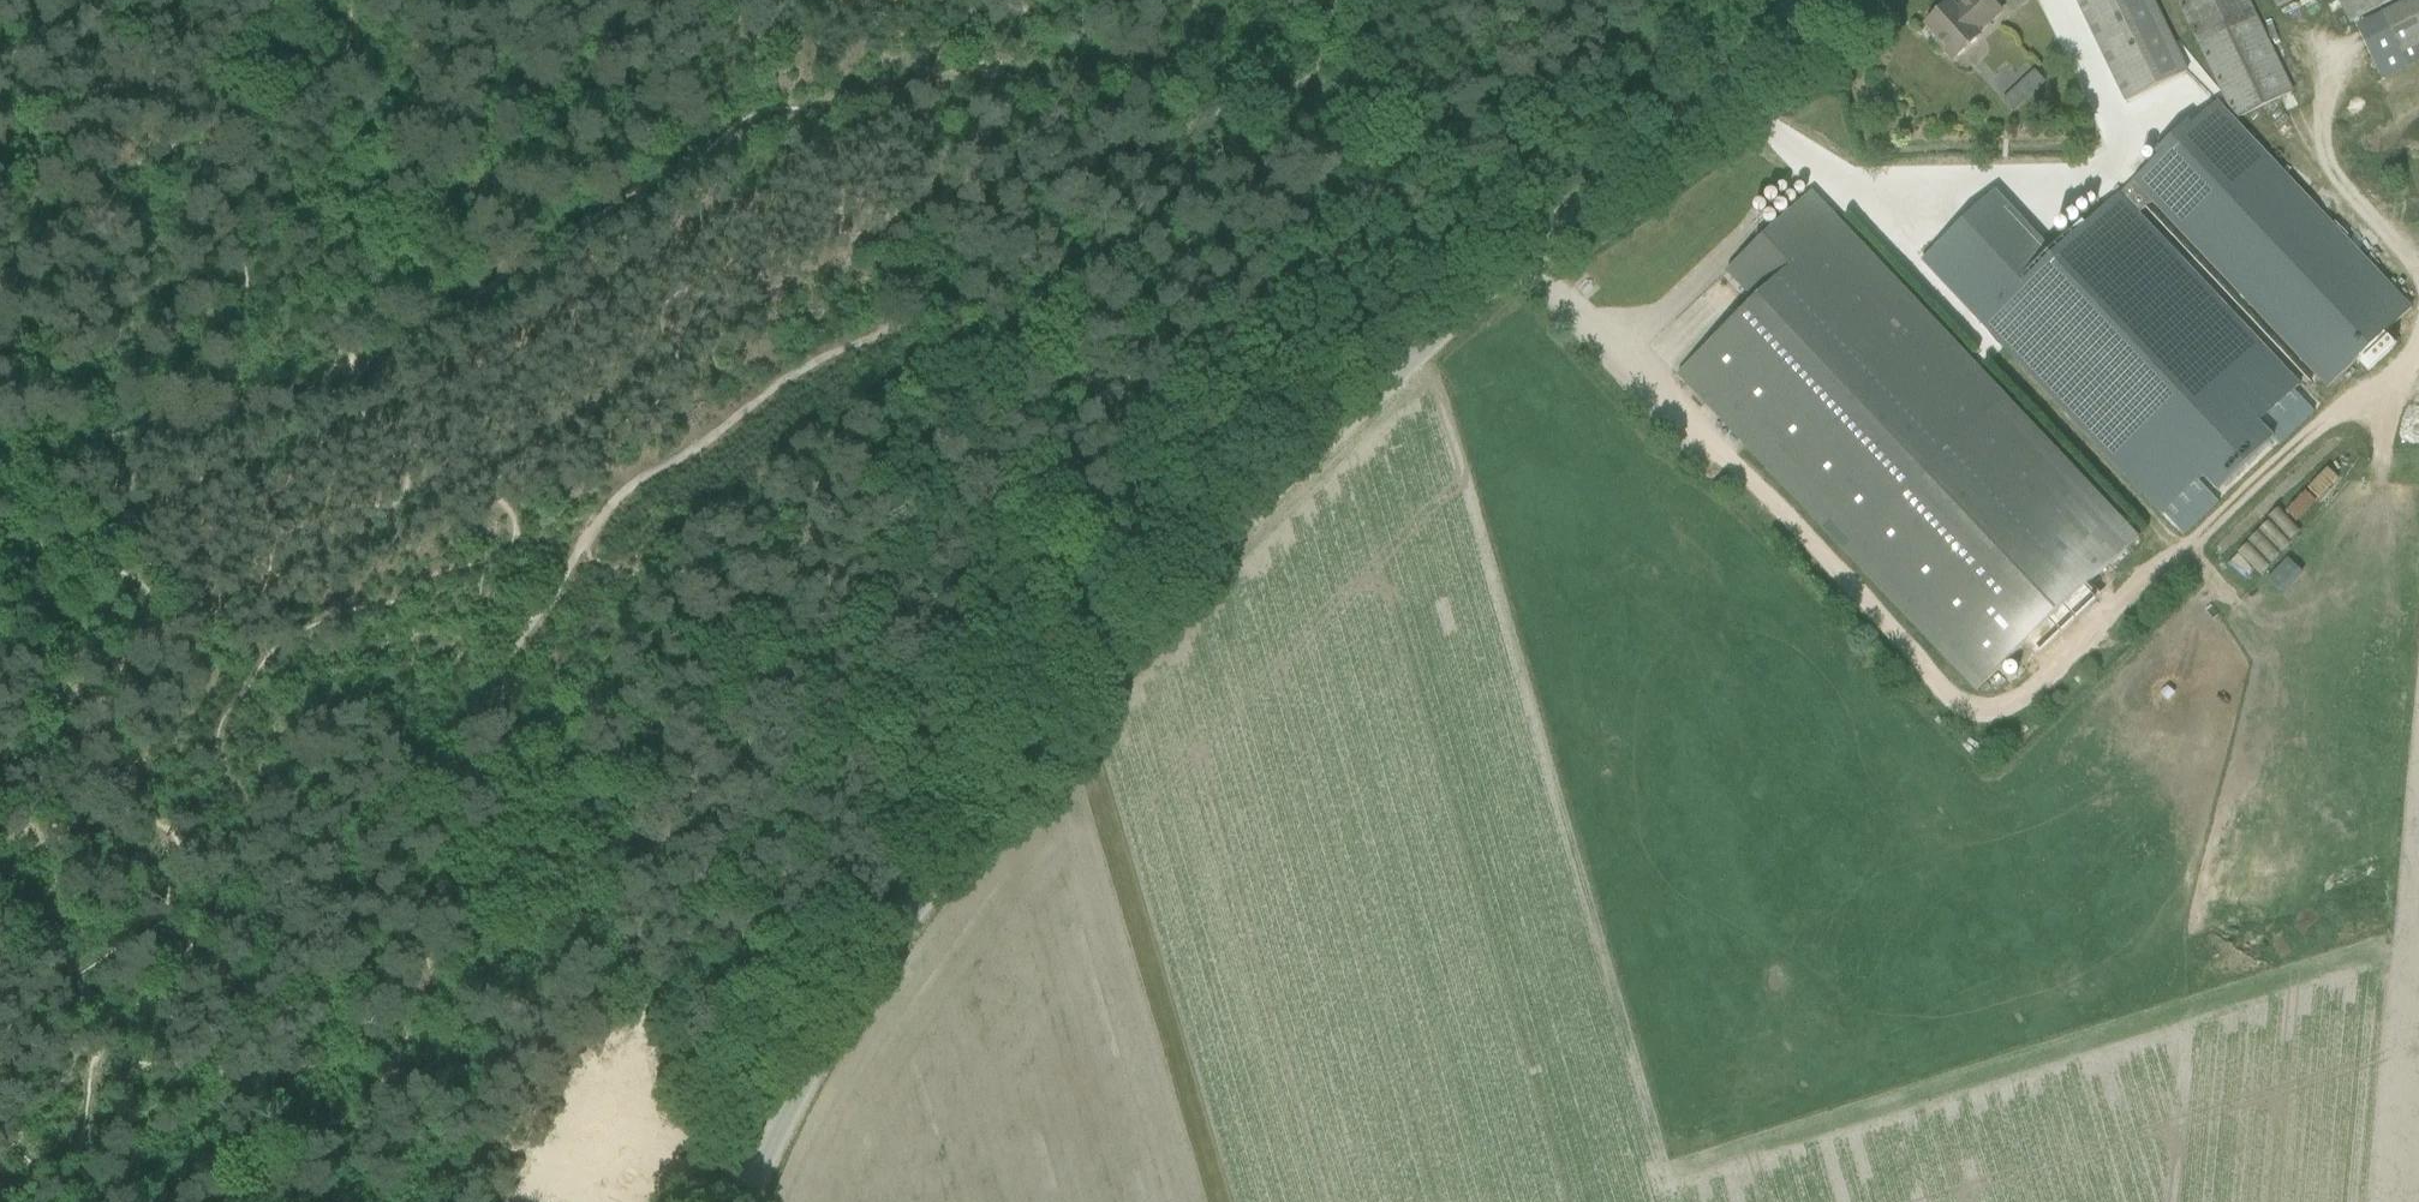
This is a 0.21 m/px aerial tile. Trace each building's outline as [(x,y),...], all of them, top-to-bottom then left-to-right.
[(1991,0),(1965,0),(1956,8),(1951,3),(1927,25),(1940,40),(1938,42),(1954,60),(1981,36),(1978,33),(2002,12),(1991,0)] [(2114,75),(2122,92),(2127,103),(2190,72),(2155,0),(2077,0),(2114,75)] [(2237,120),(2292,93),(2247,0),(2178,0),(2237,120)] [(2277,8),(2294,0),(2273,0),(2277,8)] [(2399,0),(2339,0),(2351,23),(2399,0)] [(2356,31),(2381,83),(2418,65),(2418,1),(2356,31)] [(2035,71),(2024,81),(2035,94),(2046,84),(2035,71)] [(2217,106),(2132,187),(2147,203),(2323,389),(2340,373),(2345,379),(2354,370),(2362,379),(2392,351),(2384,342),(2397,330),(2391,324),(2408,308),(2217,106)] [(2139,538),(1812,192),(1727,273),(1755,303),(1678,375),(1976,692),(2030,641),(2041,653),(2096,600),(2085,589),(2139,538)] [(2301,385),(2122,195),(2057,256),(1997,193),(1924,262),(2163,515),(2204,477),(2223,497),(2280,443),(2261,423),(2301,385)]
